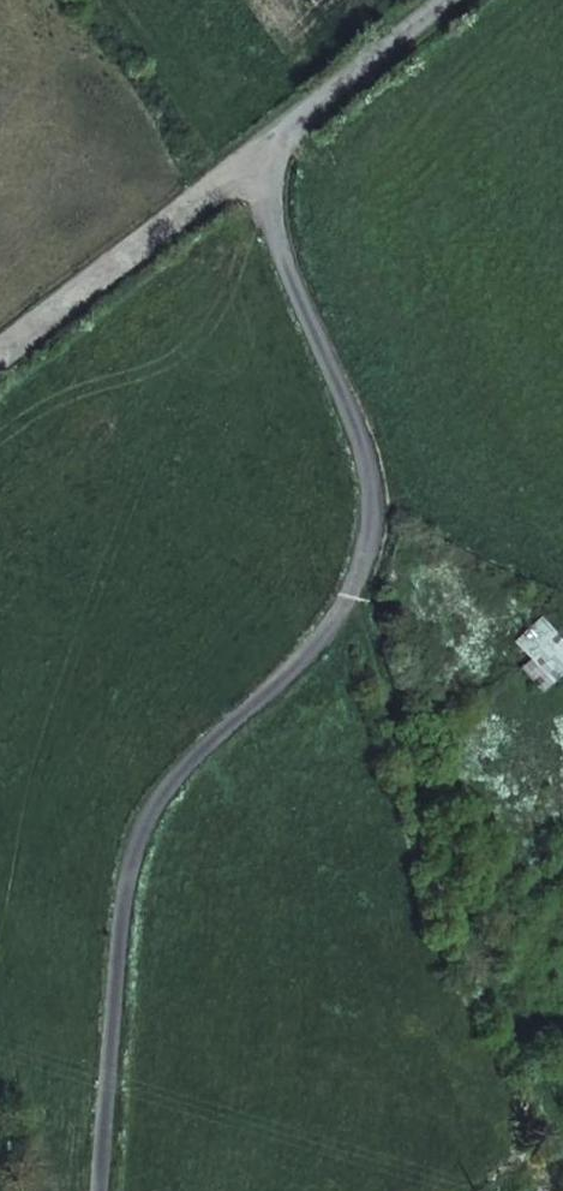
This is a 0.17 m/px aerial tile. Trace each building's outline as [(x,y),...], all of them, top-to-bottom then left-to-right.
[(562,675),(562,640),(542,615),(512,641),(529,660),(518,668),(541,694),(562,675)]
